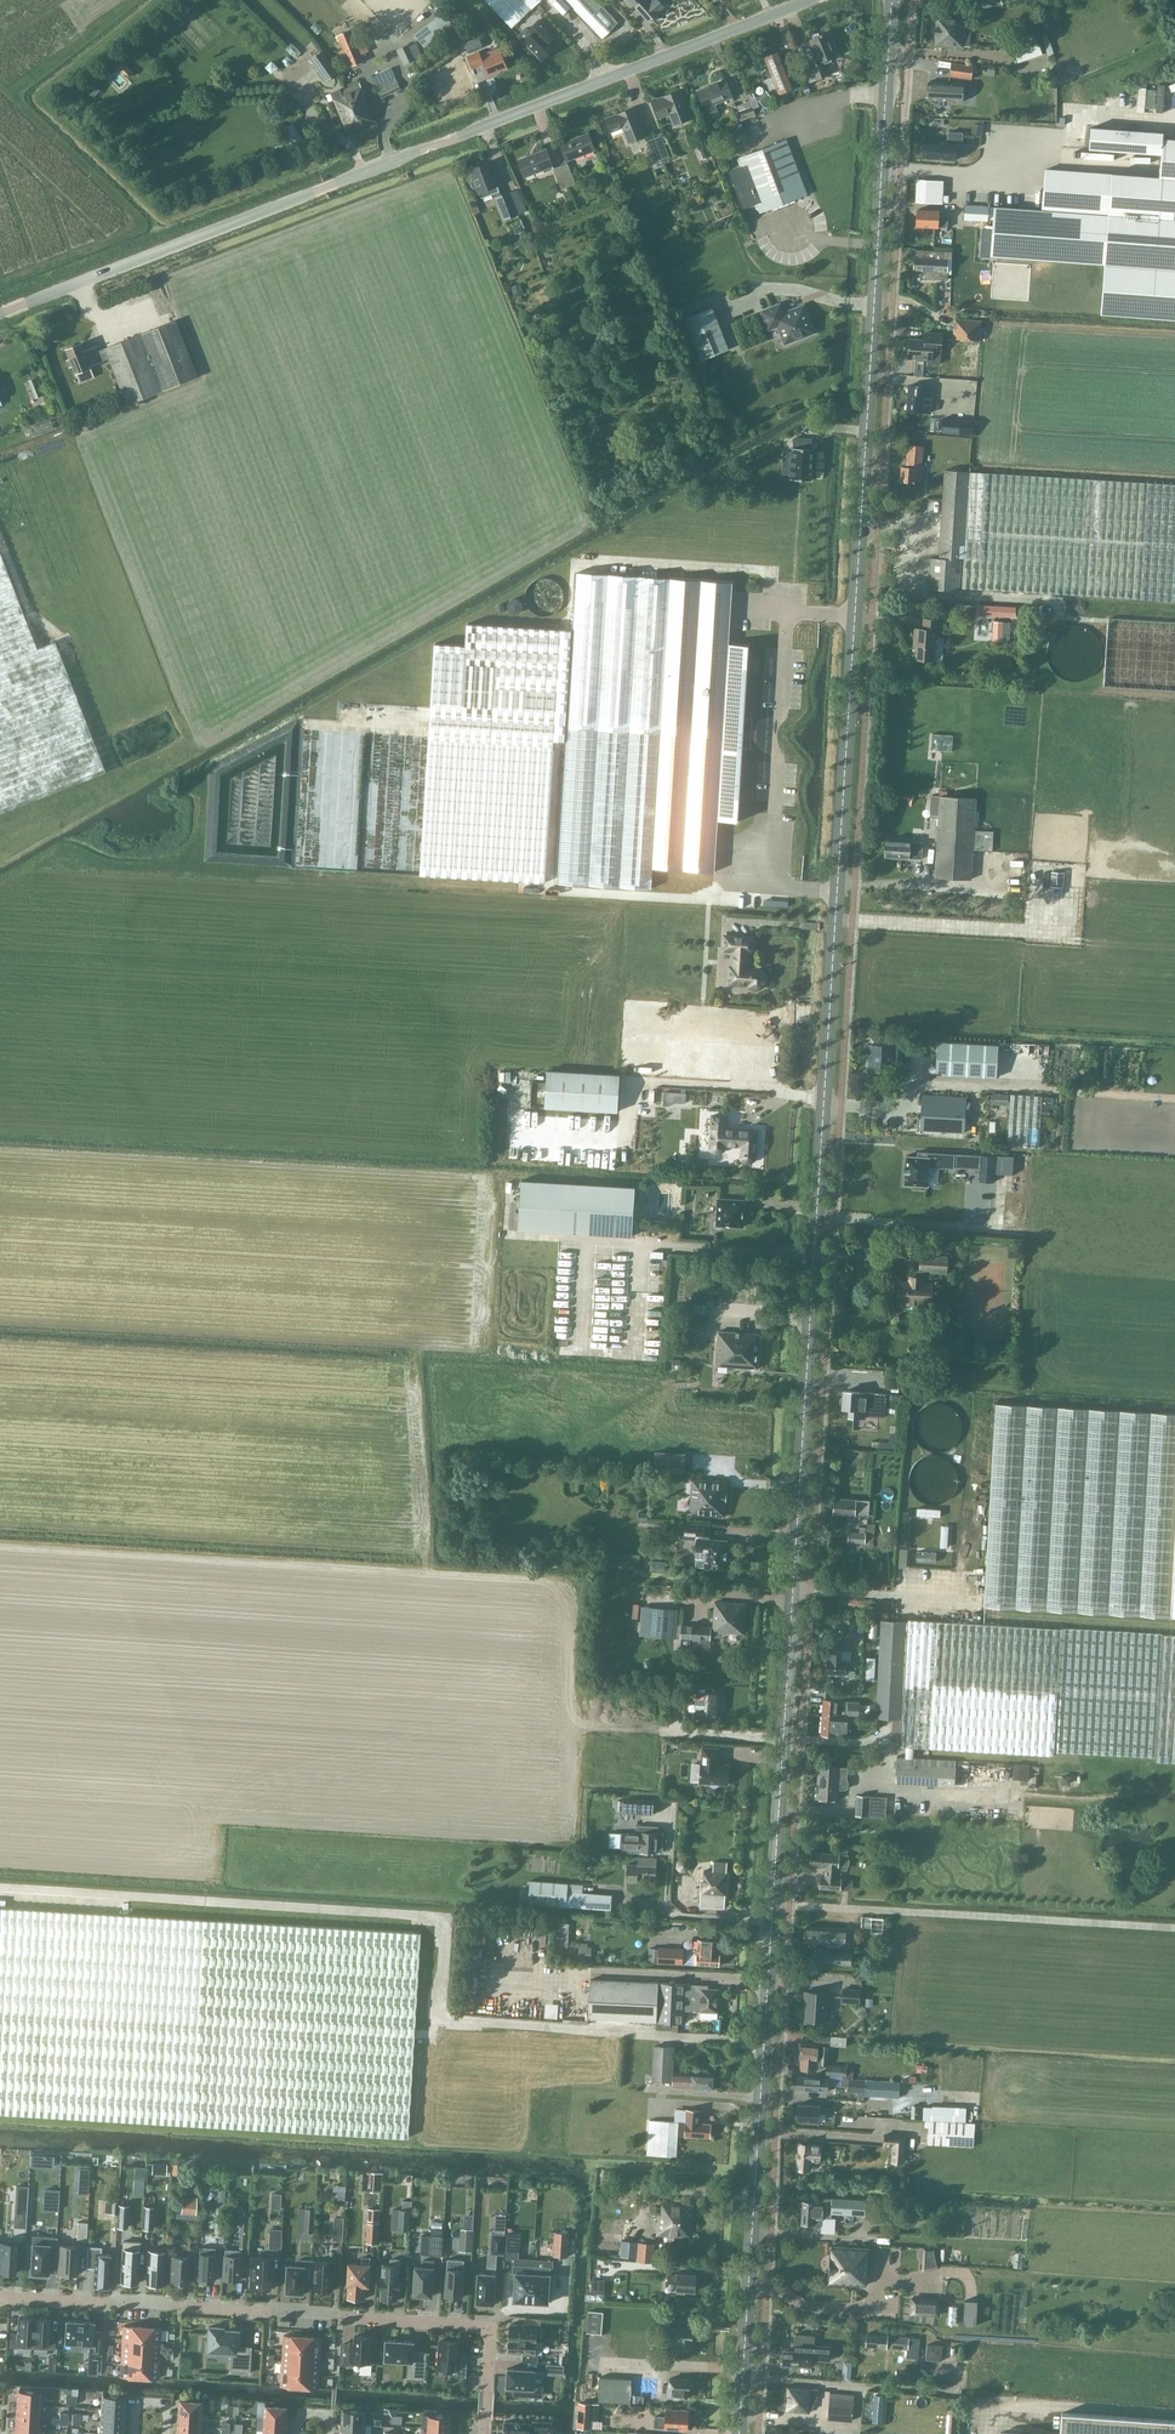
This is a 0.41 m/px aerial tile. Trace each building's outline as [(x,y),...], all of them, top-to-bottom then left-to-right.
[(512,28),(542,0),(485,0),(512,28)] [(553,5),(563,16),(571,8),(601,40),(619,23),(597,0),(558,0),(553,5)] [(648,22),(658,13),(657,13),(664,6),(659,0),(652,0),(649,4),(645,0),(628,0),(648,22)] [(971,8),(1001,2),(1001,0),(970,0),(971,8)] [(932,38),(936,38),(935,46),(970,48),(972,20),(965,19),(965,18),(937,17),(936,26),(932,26),(932,38)] [(556,36),(540,19),(528,30),(531,34),(524,41),(541,59),(555,46),(550,41),(556,36)] [(810,28),(804,30),(806,37),(813,34),(810,28)] [(349,60),(351,67),(363,62),(350,30),(339,35),(344,48),(339,50),(344,62),(349,60)] [(1009,41),(1016,63),(1042,55),(1034,33),(1009,41)] [(810,40),(819,62),(811,65),(816,80),(828,75),(823,62),(836,57),(828,34),(824,36),(823,34),(821,35),(821,37),(810,40)] [(472,40),(465,43),(469,52),(475,49),(472,40)] [(405,65),(417,59),(410,45),(398,50),(404,63),(405,65)] [(483,63),(487,75),(506,69),(499,48),(480,54),(479,51),(467,55),(471,67),(472,67),(483,63)] [(777,89),(779,95),(795,89),(781,51),(765,58),(770,71),(766,73),(768,79),(772,77),(776,88),(775,88),(776,89),(777,89)] [(335,73),(320,52),(310,59),(325,80),(335,73)] [(949,77),(970,80),(972,66),(951,63),(949,77)] [(987,68),(986,75),(994,76),(995,69),(987,68)] [(375,87),(380,98),(400,90),(391,69),(372,77),(376,87),(375,87)] [(698,91),(706,114),(717,110),(715,103),(732,97),(726,80),(698,91)] [(943,83),(940,83),(929,82),(928,99),(963,101),(963,84),(943,83)] [(87,90),(94,96),(101,90),(94,83),(87,90)] [(359,83),(345,89),(360,127),(374,122),(359,83)] [(347,133),(360,127),(345,89),(339,91),(338,90),(330,93),(334,101),(347,133)] [(670,114),(674,125),(690,118),(680,90),(650,101),(656,119),(670,114)] [(772,99),(766,92),(757,99),(764,106),(772,99)] [(735,106),(741,120),(744,119),(755,115),(749,101),(735,106)] [(623,129),(628,143),(645,136),(634,108),(604,120),(609,134),(623,129)] [(747,126),(744,119),(741,120),(738,122),(741,129),(747,126)] [(279,131),(289,148),(301,141),(292,124),(279,131)] [(983,135),(983,125),(973,124),(972,134),(983,135)] [(1161,141),(1162,137),(1162,132),(1089,126),(1088,148),(1160,153),(1161,141)] [(954,160),(956,144),(962,144),(963,133),(948,132),(947,142),(926,140),(924,158),(954,160)] [(560,145),(566,161),(595,151),(588,134),(560,145)] [(661,136),(654,138),(662,158),(668,155),(661,136)] [(662,158),(654,138),(648,141),(655,160),(662,158)] [(744,208),(758,203),(762,212),(808,194),(788,140),(740,157),(744,165),(730,170),(744,208)] [(989,254),(1105,263),(1101,313),(1174,318),(1174,142),(1161,141),(1160,153),(1159,175),(1045,166),(1042,207),(993,203),(989,254)] [(710,154),(707,146),(700,149),(703,157),(710,154)] [(715,151),(717,158),(724,156),(722,149),(715,151)] [(518,161),(524,177),(552,167),(546,150),(518,161)] [(489,163),(470,169),(474,179),(472,180),(470,183),(472,187),(475,188),(477,187),(481,198),(499,192),(489,163)] [(568,166),(561,169),(568,189),(575,186),(568,166)] [(568,189),(561,169),(554,171),(561,191),(568,189)] [(917,179),(916,202),(942,203),(942,201),(943,180),(917,179)] [(517,189),(494,198),(503,220),(526,211),(517,189)] [(471,206),(475,214),(480,212),(476,202),(471,206)] [(964,205),(963,219),(987,221),(987,219),(988,206),(964,205)] [(938,210),(917,209),(917,226),(938,227),(947,227),(948,211),(938,211),(938,210)] [(520,226),(513,229),(515,234),(522,231),(520,226)] [(915,257),(914,269),(925,270),(925,278),(946,279),(947,275),(950,275),(951,252),(915,250),(915,257)] [(511,286),(514,294),(522,291),(520,283),(511,286)] [(767,332),(776,328),(783,346),(815,334),(803,305),(783,312),(780,304),(759,311),(767,332)] [(711,308),(682,320),(699,363),(728,351),(711,308)] [(955,319),(954,330),(953,338),(979,340),(981,321),(955,319)] [(175,321),(106,348),(105,348),(127,405),(197,377),(175,321)] [(909,338),(908,358),(931,359),(931,363),(940,363),(941,348),(942,333),(925,332),(925,339),(909,338)] [(82,343),(65,350),(69,359),(66,360),(69,368),(72,367),(75,374),(91,368),(91,366),(102,361),(96,347),(85,351),(82,343)] [(924,386),(909,385),(907,410),(922,411),(924,386)] [(972,434),(973,419),(943,416),(941,432),(972,434)] [(790,463),(790,474),(789,479),(809,480),(811,480),(813,450),(810,450),(811,438),(794,438),(793,440),(793,449),(791,449),(791,452),(789,452),(783,452),(783,454),(782,463),(790,463)] [(901,481),(915,482),(915,481),(921,481),(923,445),(909,445),(907,466),(902,466),(901,481)] [(962,588),(1136,600),(1174,603),(1174,486),(1137,483),(946,469),(940,558),(963,559),(962,588)] [(103,772),(52,642),(36,648),(0,556),(0,812),(103,772)] [(962,560),(931,558),(929,589),(960,591),(962,560)] [(429,733),(421,876),(445,877),(548,883),(556,740),(565,741),(565,744),(557,886),(651,892),(652,871),(714,874),(716,838),(717,823),(737,824),(741,748),(748,748),(747,752),(748,752),(749,740),(749,732),(750,721),(749,721),(749,724),(743,724),(746,660),(747,648),(727,646),(728,631),(730,594),(730,585),(668,581),(574,576),(571,630),(503,626),(467,624),(465,645),(434,644),(429,733)] [(991,616),(978,615),(978,628),(991,629),(991,616)] [(914,630),(914,639),(913,660),(933,662),(935,637),(942,637),(943,621),(923,620),(923,631),(914,630)] [(1002,642),(1003,622),(993,621),(991,641),(1002,642)] [(940,795),(935,795),(935,800),(940,800),(935,877),(971,879),(973,849),(991,849),(992,830),(974,829),(976,797),(940,795)] [(885,857),(909,858),(922,859),(923,842),(910,841),(886,840),(885,857)] [(1052,872),(1051,886),(1063,887),(1064,873),(1052,872)] [(749,987),(752,988),(755,989),(758,989),(760,988),(763,986),(765,983),(765,981),(766,978),(765,975),(764,972),(762,970),(759,969),(756,968),(746,967),(747,952),(751,952),(753,950),(754,948),(755,946),(755,943),(755,941),(753,939),(752,937),(724,935),(723,950),(734,951),(733,966),(729,966),(728,984),(747,985),(749,987)] [(624,999),(620,1073),(729,1078),(731,1043),(670,1040),(673,1002),(624,999)] [(936,1074),(996,1077),(998,1046),(937,1042),(937,1048),(936,1074)] [(870,1046),(869,1056),(869,1071),(890,1072),(892,1047),(870,1046)] [(546,1069),(543,1107),(617,1112),(620,1073),(546,1069)] [(1038,1147),(1042,1096),(1011,1094),(1007,1145),(1038,1147)] [(922,1095),(920,1128),(965,1130),(967,1097),(923,1095),(922,1095)] [(670,1103),(685,1104),(685,1097),(664,1096),(663,1107),(670,1107),(670,1103)] [(725,1128),(726,1116),(712,1115),(709,1148),(710,1150),(711,1151),(712,1152),(713,1153),(714,1153),(715,1153),(716,1154),(717,1154),(719,1153),(720,1153),(721,1153),(722,1152),(722,1151),(723,1151),(724,1149),(724,1142),(741,1144),(740,1158),(741,1158),(742,1159),(743,1160),(744,1160),(746,1161),(748,1161),(749,1161),(751,1161),(752,1161),(753,1160),(754,1160),(755,1159),(757,1130),(725,1128)] [(907,1156),(905,1185),(914,1186),(914,1189),(926,1189),(926,1186),(928,1186),(929,1167),(939,1168),(954,1168),(954,1167),(980,1169),(981,1156),(981,1155),(917,1151),(917,1156),(907,1156)] [(980,1169),(979,1181),(993,1182),(995,1155),(981,1154),(981,1155),(981,1156),(980,1169)] [(519,1228),(633,1235),(636,1186),(522,1179),(519,1228)] [(714,1224),(717,1227),(721,1227),(722,1225),(743,1227),(745,1204),(730,1203),(730,1198),(717,1197),(716,1217),(714,1219),(714,1224)] [(921,1252),(920,1271),(947,1272),(949,1253),(921,1252)] [(892,1281),(891,1297),(898,1297),(898,1300),(907,1301),(906,1304),(919,1305),(920,1296),(932,1297),(933,1284),(923,1283),(920,1283),(920,1277),(910,1277),(910,1282),(900,1282),(899,1282),(892,1281)] [(718,1331),(716,1365),(758,1368),(760,1333),(718,1331)] [(843,1406),(843,1409),(850,1409),(850,1417),(866,1417),(866,1415),(884,1416),(885,1394),(875,1393),(866,1393),(866,1397),(863,1397),(859,1397),(860,1392),(859,1392),(844,1391),(844,1398),(842,1398),(840,1399),(840,1404),(841,1406),(843,1406)] [(888,1399),(888,1408),(896,1408),(896,1399),(888,1399)] [(1136,1409),(993,1401),(982,1604),(1174,1615),(1174,1411),(1136,1409)] [(654,1451),(653,1469),(683,1471),(684,1453),(654,1451)] [(589,1456),(589,1465),(598,1465),(598,1457),(589,1456)] [(940,1502),(947,1499),(952,1494),(955,1487),(956,1480),(955,1472),(952,1466),(946,1461),(940,1457),(932,1456),(925,1457),(918,1461),(913,1466),(910,1473),(909,1480),(910,1487),(913,1494),(919,1499),(925,1503),(933,1504),(940,1502)] [(692,1480),(691,1515),(725,1516),(727,1481),(692,1480)] [(835,1499),(834,1514),(868,1517),(870,1501),(864,1501),(835,1499)] [(679,1522),(678,1534),(696,1535),(694,1566),(725,1568),(726,1539),(708,1538),(709,1524),(679,1522)] [(846,1541),(862,1543),(863,1528),(858,1528),(857,1533),(846,1532),(846,1541)] [(713,1631),(743,1633),(745,1603),(715,1601),(713,1631)] [(690,1625),(662,1624),(663,1608),(642,1607),(640,1637),(675,1639),(689,1639),(710,1641),(710,1636),(711,1626),(690,1625)] [(849,1620),(848,1639),(857,1639),(858,1637),(863,1638),(864,1625),(864,1621),(849,1620)] [(1174,1762),(1174,1636),(1162,1635),(1136,1634),(1063,1630),(1063,1631),(939,1624),(907,1622),(907,1624),(881,1622),(877,1692),(875,1720),(901,1722),(900,1746),(1053,1755),(1054,1752),(1156,1758),(1156,1761),(1174,1762)] [(826,1663),(826,1668),(827,1669),(827,1672),(846,1673),(856,1673),(857,1662),(849,1661),(842,1661),(842,1650),(832,1650),(831,1660),(828,1660),(828,1662),(826,1663)] [(848,1689),(858,1690),(858,1682),(849,1682),(848,1689)] [(713,1692),(714,1685),(696,1684),(695,1702),(705,1703),(705,1715),(717,1716),(719,1692),(713,1692)] [(824,1698),(823,1714),(848,1715),(859,1716),(860,1700),(824,1698)] [(860,1715),(872,1716),(873,1705),(861,1704),(860,1715)] [(848,1715),(823,1714),(822,1733),(836,1734),(837,1733),(847,1733),(848,1715)] [(716,1761),(718,1761),(719,1748),(703,1747),(702,1763),(701,1763),(700,1782),(711,1783),(711,1784),(711,1785),(712,1786),(713,1786),(714,1786),(715,1787),(715,1786),(716,1786),(717,1786),(718,1785),(718,1784),(719,1784),(719,1783),(728,1784),(729,1764),(715,1763),(716,1761)] [(897,1756),(896,1781),(954,1784),(955,1759),(897,1756)] [(1014,1765),(1013,1780),(1028,1780),(1029,1765),(1014,1765)] [(847,1788),(848,1768),(820,1766),(820,1768),(821,1768),(821,1780),(818,1780),(817,1798),(838,1799),(839,1790),(844,1790),(847,1788)] [(622,1812),(652,1814),(654,1799),(623,1796),(622,1812)] [(855,1813),(883,1815),(885,1798),(857,1796),(855,1813)] [(610,1833),(609,1847),(621,1848),(621,1846),(640,1848),(639,1853),(648,1854),(649,1851),(661,1852),(662,1833),(658,1833),(658,1827),(638,1825),(637,1835),(621,1834),(610,1833)] [(1133,1834),(1138,1844),(1153,1837),(1148,1827),(1133,1834)] [(826,1867),(826,1873),(825,1877),(821,1876),(820,1887),(840,1889),(841,1878),(837,1877),(837,1873),(838,1869),(846,1870),(847,1867),(849,1865),(849,1861),(848,1857),(848,1850),(840,1850),(839,1854),(812,1851),(810,1865),(826,1867)] [(590,1853),(581,1854),(582,1862),(591,1861),(590,1853)] [(628,1864),(627,1873),(627,1881),(636,1881),(637,1877),(655,1878),(656,1858),(638,1857),(637,1864),(628,1864)] [(690,1867),(690,1862),(687,1858),(681,1857),(677,1861),(677,1866),(681,1870),(686,1871),(690,1867)] [(702,1879),(700,1906),(725,1908),(725,1897),(726,1897),(728,1871),(727,1871),(727,1862),(714,1861),(713,1870),(705,1870),(704,1879),(702,1879)] [(530,1879),(528,1902),(611,1908),(612,1894),(568,1890),(569,1882),(530,1879)] [(406,2139),(417,1932),(0,1909),(0,2117),(406,2139)] [(861,1918),(861,1926),(870,1927),(871,1918),(861,1917),(861,1918)] [(806,1942),(846,1944),(847,1928),(807,1925),(806,1942)] [(716,1953),(716,1940),(697,1939),(696,1950),(659,1947),(658,1963),(719,1966),(720,1953),(716,1953)] [(586,1948),(586,1944),(579,1944),(578,1958),(590,1959),(591,1948),(586,1948)] [(554,1946),(554,1956),(563,1956),(563,1949),(561,1949),(561,1947),(554,1946)] [(853,1952),(820,1950),(819,1962),(852,1964),(853,1952)] [(586,2011),(586,2017),(657,2020),(671,2021),(685,2022),(685,2009),(700,2010),(700,2017),(717,2018),(718,2011),(718,1999),(719,1989),(704,1988),(690,1988),(690,1983),(659,1982),(591,1978),(589,2011),(586,2011)] [(843,2000),(860,2002),(861,1989),(844,1988),(843,2000)] [(807,2009),(806,2020),(827,2021),(829,1992),(806,1991),(804,2009),(807,2009)] [(800,2045),(800,2048),(801,2050),(801,2058),(801,2066),(800,2069),(816,2070),(816,2066),(819,2066),(819,2064),(826,2064),(828,2064),(829,2048),(829,2045),(818,2044),(802,2043),(802,2044),(800,2045)] [(654,2046),(652,2080),(673,2081),(673,2085),(693,2086),(693,2088),(712,2089),(713,2073),(692,2072),(692,2073),(672,2072),(673,2047),(654,2046)] [(891,2057),(890,2072),(900,2073),(901,2058),(891,2057)] [(826,2064),(825,2075),(842,2076),(846,2076),(847,2065),(828,2064),(826,2064)] [(797,2075),(796,2088),(828,2090),(828,2077),(797,2075)] [(849,2087),(848,2092),(858,2092),(864,2093),(864,2095),(899,2098),(900,2084),(900,2083),(849,2079),(849,2085),(849,2087)] [(830,2106),(798,2103),(797,2119),(819,2121),(820,2112),(829,2112),(830,2106)] [(913,2106),(912,2118),(922,2119),(923,2106),(913,2106)] [(648,2119),(646,2153),(658,2154),(677,2155),(678,2137),(678,2135),(683,2135),(683,2136),(709,2137),(710,2123),(698,2122),(699,2119),(699,2110),(684,2109),(683,2121),(675,2121),(651,2119),(648,2119)] [(927,2144),(974,2147),(975,2123),(929,2120),(927,2144)] [(883,2134),(883,2145),(893,2145),(892,2162),(902,2162),(903,2135),(883,2134)] [(812,2143),(800,2143),(798,2169),(810,2170),(810,2161),(820,2161),(821,2145),(812,2144),(812,2143)] [(859,2147),(859,2156),(870,2157),(871,2148),(859,2147)] [(172,2163),(171,2174),(179,2175),(180,2164),(172,2163)] [(79,2168),(77,2193),(88,2193),(90,2169),(79,2168)] [(134,2179),(134,2195),(144,2196),(145,2179),(134,2179)] [(16,2186),(13,2226),(25,2227),(27,2187),(16,2186)] [(45,2207),(59,2208),(60,2190),(46,2189),(45,2207)] [(182,2194),(181,2211),(189,2211),(189,2217),(195,2218),(196,2195),(182,2194)] [(803,2202),(802,2224),(814,2225),(814,2224),(821,2225),(821,2231),(834,2232),(835,2217),(831,2217),(832,2212),(865,2214),(866,2200),(822,2197),(821,2203),(815,2203),(803,2202)] [(399,2210),(398,2229),(409,2230),(410,2210),(411,2210),(412,2201),(402,2200),(402,2210),(399,2210)] [(658,2232),(678,2234),(691,2235),(693,2205),(663,2202),(663,2211),(660,2211),(658,2232)] [(118,2213),(117,2227),(127,2227),(128,2206),(118,2205),(118,2213)] [(909,2210),(910,2213),(912,2212),(915,2217),(920,2214),(916,2206),(909,2210)] [(142,2228),(152,2229),(153,2207),(144,2207),(142,2228)] [(315,2209),(305,2208),(304,2231),(314,2232),(315,2209)] [(368,2209),(367,2219),(378,2220),(379,2209),(368,2209)] [(240,2214),(239,2231),(247,2231),(248,2215),(241,2215),(240,2214)] [(343,2218),(335,2218),(334,2239),(342,2240),(343,2218)] [(78,2222),(77,2239),(86,2239),(87,2223),(78,2222)] [(367,2222),(366,2242),(378,2242),(379,2223),(367,2222)] [(463,2251),(472,2251),(474,2229),(464,2228),(463,2251)] [(268,2248),(280,2249),(282,2230),(269,2229),(268,2248)] [(431,2229),(431,2236),(443,2237),(444,2229),(431,2229)] [(555,2232),(553,2256),(567,2256),(569,2233),(555,2232)] [(507,2233),(506,2257),(518,2258),(520,2234),(507,2233)] [(492,2234),(491,2253),(503,2254),(504,2234),(492,2234)] [(430,2256),(442,2256),(443,2237),(431,2236),(430,2256)] [(33,2273),(33,2276),(44,2277),(44,2274),(47,2274),(48,2256),(56,2257),(57,2238),(43,2237),(42,2244),(32,2243),(29,2246),(28,2257),(31,2257),(30,2273),(33,2273)] [(0,2248),(0,2272),(16,2273),(17,2243),(0,2242),(0,2248)] [(625,2242),(624,2260),(653,2263),(655,2244),(625,2242)] [(61,2273),(61,2276),(73,2277),(73,2274),(77,2274),(78,2246),(59,2245),(57,2273),(61,2273)] [(831,2246),(829,2283),(866,2285),(867,2274),(868,2274),(870,2248),(831,2246)] [(93,2286),(110,2287),(112,2255),(100,2254),(101,2248),(87,2247),(86,2268),(94,2268),(93,2286)] [(199,2253),(197,2280),(213,2281),(213,2271),(221,2271),(222,2255),(220,2255),(221,2248),(215,2248),(199,2247),(199,2253)] [(224,2248),(224,2255),(222,2279),(238,2280),(240,2256),(240,2249),(224,2248)] [(139,2250),(122,2249),(120,2282),(137,2283),(139,2250)] [(165,2251),(148,2250),(146,2284),(163,2285),(165,2251)] [(171,2256),(169,2282),(186,2283),(187,2274),(194,2275),(195,2253),(187,2253),(187,2256),(171,2256)] [(252,2257),(250,2288),(253,2288),(253,2291),(265,2292),(265,2289),(269,2289),(271,2258),(252,2257)] [(348,2262),(347,2284),(348,2284),(347,2298),(364,2299),(365,2285),(369,2286),(370,2264),(370,2258),(362,2257),(361,2263),(348,2262)] [(380,2290),(382,2290),(382,2299),(384,2299),(384,2301),(394,2302),(394,2299),(396,2300),(397,2291),(399,2291),(400,2278),(397,2278),(398,2266),(400,2266),(400,2260),(391,2259),(390,2265),(384,2265),(383,2277),(380,2276),(380,2290)] [(447,2269),(445,2296),(462,2297),(464,2270),(464,2260),(447,2259),(447,2269)] [(298,2260),(298,2266),(288,2265),(287,2267),(285,2267),(285,2275),(287,2276),(286,2292),(289,2292),(289,2295),(300,2296),(300,2293),(303,2293),(304,2275),(311,2275),(312,2260),(298,2260)] [(313,2290),(315,2290),(315,2291),(325,2292),(325,2290),(332,2291),(334,2262),(315,2260),(313,2290)] [(415,2267),(413,2295),(415,2295),(415,2297),(424,2298),(424,2295),(432,2296),(434,2260),(424,2260),(423,2267),(415,2267)] [(488,2274),(478,2273),(477,2276),(475,2275),(474,2286),(477,2286),(476,2303),(481,2303),(480,2306),(489,2306),(489,2304),(493,2304),(495,2265),(488,2265),(488,2274)] [(513,2265),(513,2272),(515,2272),(514,2301),(531,2302),(532,2274),(532,2266),(513,2265)] [(532,2274),(531,2302),(548,2303),(548,2302),(549,2284),(552,2284),(552,2277),(549,2276),(550,2267),(532,2266),(532,2274)] [(678,2289),(678,2292),(685,2292),(685,2289),(696,2290),(697,2273),(677,2272),(677,2274),(669,2273),(668,2282),(677,2282),(676,2289),(678,2289)] [(604,2294),(604,2280),(592,2279),(591,2294),(586,2294),(586,2301),(603,2301),(604,2294)] [(910,2316),(940,2318),(941,2298),(911,2296),(910,2316)] [(963,2324),(976,2325),(977,2301),(964,2300),(963,2324)] [(603,2313),(587,2312),(586,2333),(602,2334),(603,2313)] [(10,2347),(32,2348),(34,2318),(19,2317),(18,2333),(11,2332),(10,2347)] [(510,2324),(509,2339),(536,2340),(537,2326),(541,2327),(541,2318),(525,2317),(525,2325),(510,2324)] [(34,2318),(32,2348),(54,2350),(55,2335),(48,2335),(49,2319),(34,2318)] [(89,2344),(88,2353),(94,2354),(94,2364),(100,2364),(101,2354),(102,2331),(93,2331),(93,2322),(65,2320),(64,2343),(89,2344)] [(141,2339),(142,2327),(122,2325),(122,2338),(141,2339)] [(142,2327),(141,2339),(160,2340),(161,2328),(142,2327)] [(230,2352),(229,2372),(249,2373),(251,2348),(236,2347),(237,2331),(221,2330),(221,2328),(208,2327),(207,2341),(205,2341),(204,2350),(230,2352)] [(669,2348),(689,2350),(690,2339),(692,2339),(692,2337),(695,2337),(695,2331),(693,2330),(693,2328),(668,2327),(667,2339),(656,2338),(655,2347),(669,2347),(669,2348)] [(783,2361),(783,2364),(810,2366),(811,2359),(829,2360),(829,2354),(830,2346),(812,2345),(813,2335),(815,2335),(796,2333),(796,2334),(798,2334),(798,2344),(795,2344),(795,2351),(784,2351),(784,2353),(782,2353),(780,2354),(780,2359),(782,2361),(783,2361)] [(866,2345),(877,2346),(908,2349),(907,2357),(918,2358),(920,2337),(867,2333),(866,2345)] [(284,2335),(283,2348),(302,2349),(303,2336),(284,2335)] [(341,2364),(354,2365),(354,2361),(362,2361),(362,2363),(370,2364),(370,2362),(373,2362),(374,2336),(355,2335),(354,2346),(349,2345),(342,2344),(341,2364)] [(303,2336),(302,2349),(321,2350),(322,2337),(303,2336)] [(122,2338),(121,2351),(140,2352),(141,2339),(122,2338)] [(141,2339),(140,2352),(159,2353),(160,2340),(141,2339)] [(536,2340),(509,2339),(508,2353),(523,2354),(523,2362),(538,2363),(539,2354),(535,2354),(536,2340)] [(417,2369),(425,2369),(426,2352),(413,2351),(414,2341),(385,2340),(384,2360),(417,2362),(417,2369)] [(457,2369),(457,2376),(466,2377),(467,2359),(458,2359),(459,2342),(439,2340),(437,2368),(457,2369)] [(283,2348),(282,2360),(301,2361),(302,2349),(283,2348)] [(302,2349),(301,2361),(320,2363),(321,2350),(302,2349)] [(121,2351),(120,2363),(139,2364),(140,2352),(121,2351)] [(140,2352),(139,2364),(158,2365),(159,2353),(140,2352)] [(282,2360),(281,2373),(300,2374),(301,2361),(282,2360)] [(301,2361),(300,2374),(319,2375),(320,2363),(301,2361)] [(120,2363),(120,2376),(139,2377),(139,2364),(120,2363)] [(139,2364),(139,2377),(158,2378),(158,2365),(139,2364)] [(547,2364),(546,2374),(563,2375),(564,2365),(552,2364),(547,2364)] [(507,2368),(506,2387),(514,2387),(514,2390),(513,2396),(537,2397),(537,2389),(534,2388),(535,2370),(507,2368)] [(847,2371),(843,2373),(842,2380),(850,2381),(851,2371),(847,2371)] [(281,2386),(300,2387),(300,2374),(281,2373),(281,2386)] [(300,2374),(300,2387),(319,2388),(319,2375),(300,2374)] [(643,2396),(658,2396),(658,2379),(631,2379),(600,2377),(599,2402),(631,2403),(631,2402),(643,2402),(643,2396)] [(668,2396),(687,2397),(688,2388),(689,2389),(690,2386),(692,2386),(692,2381),(690,2381),(690,2379),(670,2377),(670,2384),(664,2383),(663,2391),(668,2391),(668,2396)] [(785,2410),(810,2412),(810,2399),(818,2400),(819,2388),(811,2388),(811,2387),(787,2385),(785,2410)] [(587,2389),(579,2388),(578,2403),(596,2405),(597,2393),(587,2392),(587,2389)] [(17,2390),(17,2403),(40,2404),(41,2392),(17,2390)] [(831,2392),(828,2418),(852,2420),(855,2394),(831,2392)] [(102,2395),(101,2408),(124,2410),(125,2397),(102,2395)] [(179,2400),(179,2413),(202,2414),(203,2401),(179,2400)] [(874,2420),(875,2400),(867,2400),(866,2420),(874,2420)] [(17,2403),(16,2416),(39,2417),(40,2404),(17,2403)] [(578,2403),(577,2428),(592,2429),(592,2421),(600,2422),(601,2405),(596,2405),(578,2403)] [(265,2405),(264,2418),(287,2419),(288,2407),(265,2405)] [(101,2408),(100,2421),(124,2422),(124,2410),(101,2408)] [(946,2433),(956,2433),(958,2409),(948,2408),(946,2433)] [(342,2410),(342,2423),(365,2424),(381,2425),(382,2420),(369,2419),(369,2411),(366,2411),(342,2410)] [(666,2426),(687,2428),(688,2412),(687,2412),(687,2410),(681,2410),(681,2412),(666,2411),(666,2417),(655,2417),(654,2425),(665,2426),(666,2426)] [(179,2413),(178,2425),(201,2427),(202,2414),(179,2413)] [(1136,2418),(1133,2418),(1074,2414),(1062,2413),(1061,2433),(1174,2433),(1174,2421),(1136,2418)] [(427,2428),(451,2429),(451,2416),(428,2415),(427,2428)] [(16,2416),(15,2428),(38,2429),(39,2417),(16,2416)] [(264,2418),(264,2430),(287,2432),(287,2419),(264,2418)] [(100,2433),(116,2433),(123,2433),(124,2422),(100,2421),(100,2433)] [(531,2424),(504,2422),(504,2433),(531,2433),(531,2431),(551,2432),(552,2422),(534,2421),(533,2425),(531,2425),(531,2424)] [(341,2433),(364,2433),(365,2424),(342,2423),(341,2433)] [(177,2433),(201,2433),(201,2427),(178,2425),(177,2433)]
